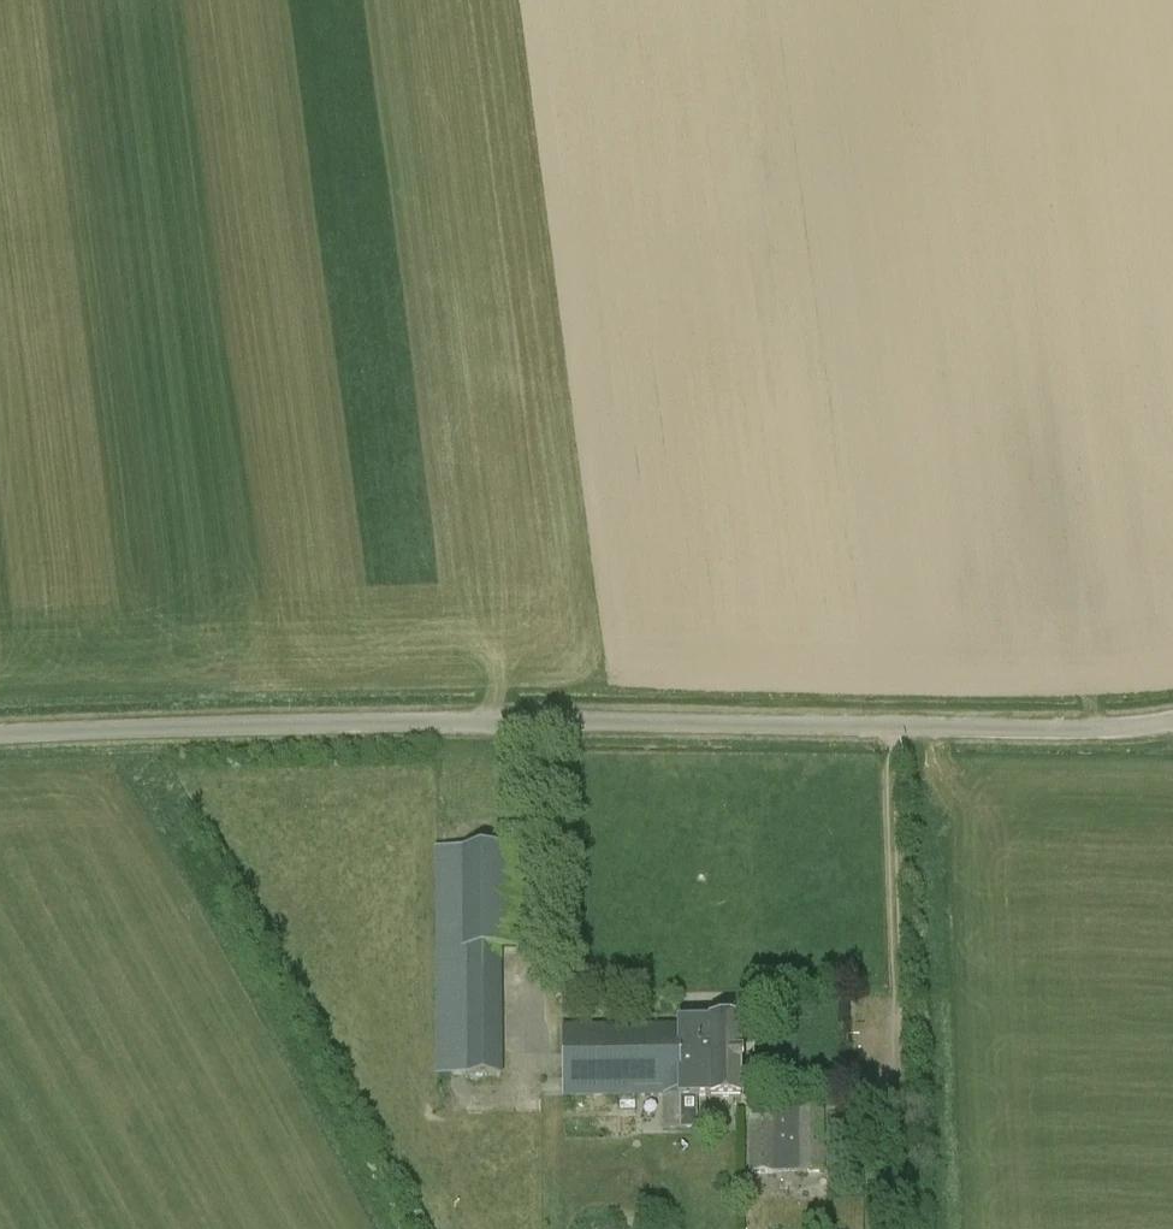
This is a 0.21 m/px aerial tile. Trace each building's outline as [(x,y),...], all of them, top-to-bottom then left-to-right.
[(502,1077),(502,951),(526,951),(525,848),(462,849),(462,854),(439,854),(439,946),(438,946),(438,1075),(502,1077)] [(562,1097),(663,1095),(663,1129),(697,1129),(696,1099),(710,1099),(710,1101),(742,1100),(741,1021),(710,1022),(709,1023),(677,1024),(677,1027),(561,1027),(562,1097)] [(824,1173),(823,1112),(774,1113),(774,1174),(824,1173)]
